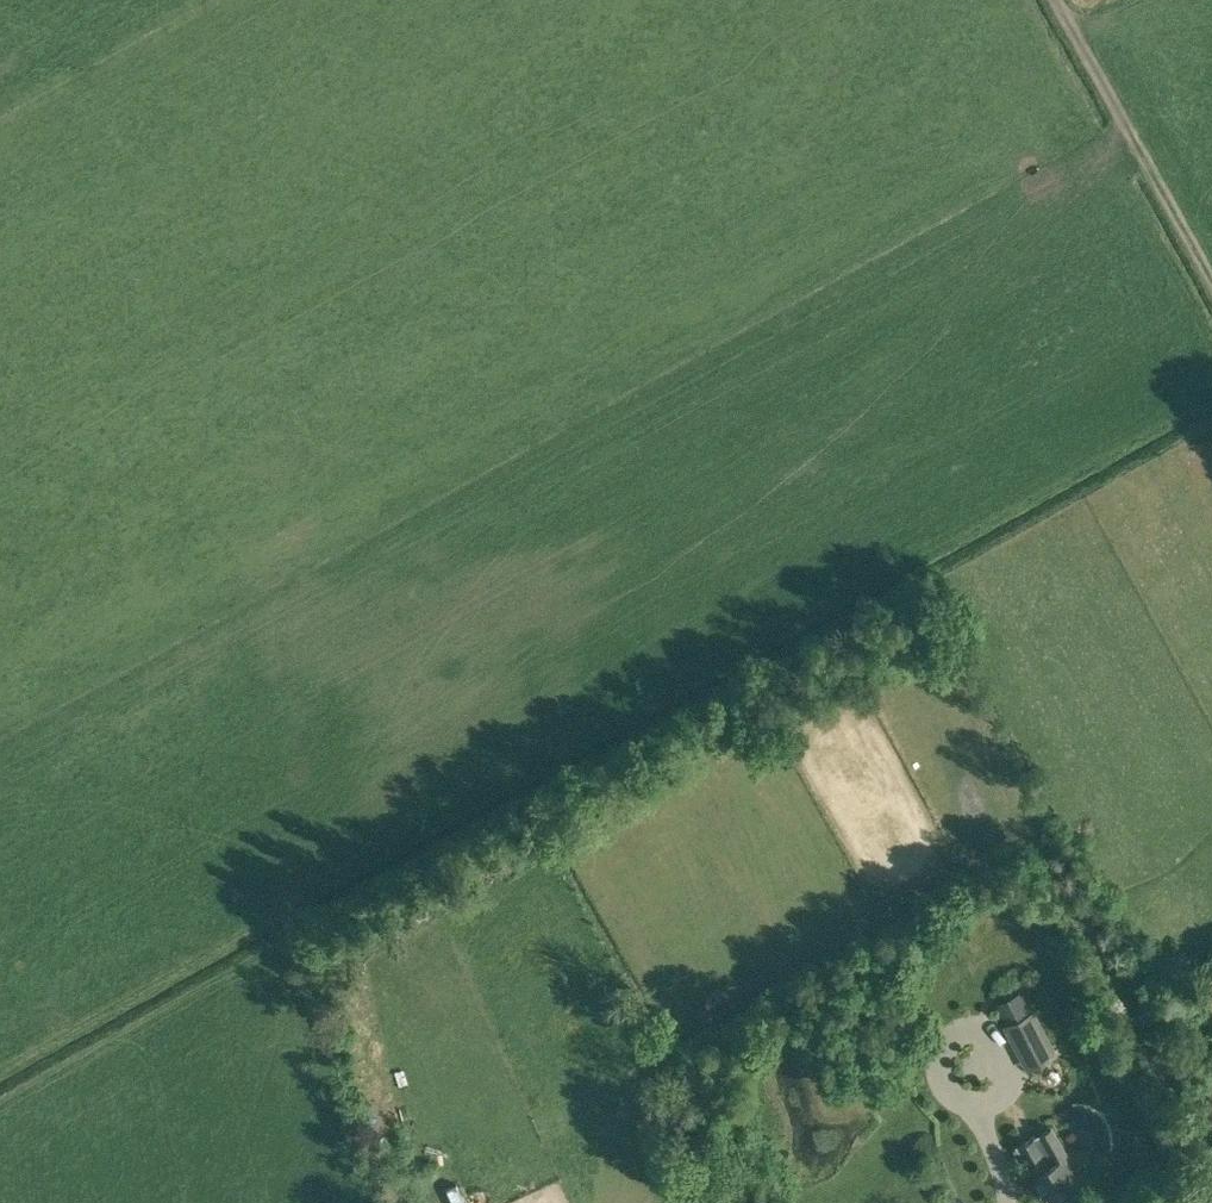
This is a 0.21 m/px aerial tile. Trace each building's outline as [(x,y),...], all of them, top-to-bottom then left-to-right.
[(1018,985),(993,993),(999,1011),(1024,1003),(1018,985)] [(1004,1025),(1027,1071),(1058,1054),(1035,1009),(1004,1025)] [(1071,1198),(1083,1191),(1064,1157),(1067,1156),(1052,1128),(1019,1146),(1034,1173),(1032,1174),(1044,1195),(1047,1193),(1053,1202),(1071,1202),(1071,1198)]
